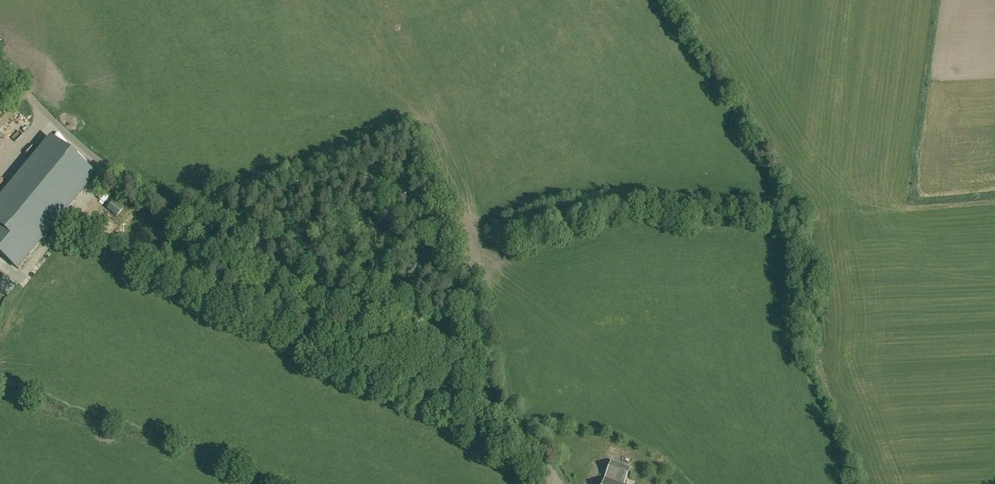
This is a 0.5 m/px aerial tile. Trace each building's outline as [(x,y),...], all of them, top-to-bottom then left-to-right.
[(3,192),(47,140),(43,137),(38,143),(34,140),(0,180),(0,190),(3,192)] [(0,200),(0,228),(21,245),(85,168),(51,139),(0,200)] [(117,216),(124,207),(112,199),(106,208),(117,216)] [(630,468),(612,461),(603,483),(624,483),(630,468)]
